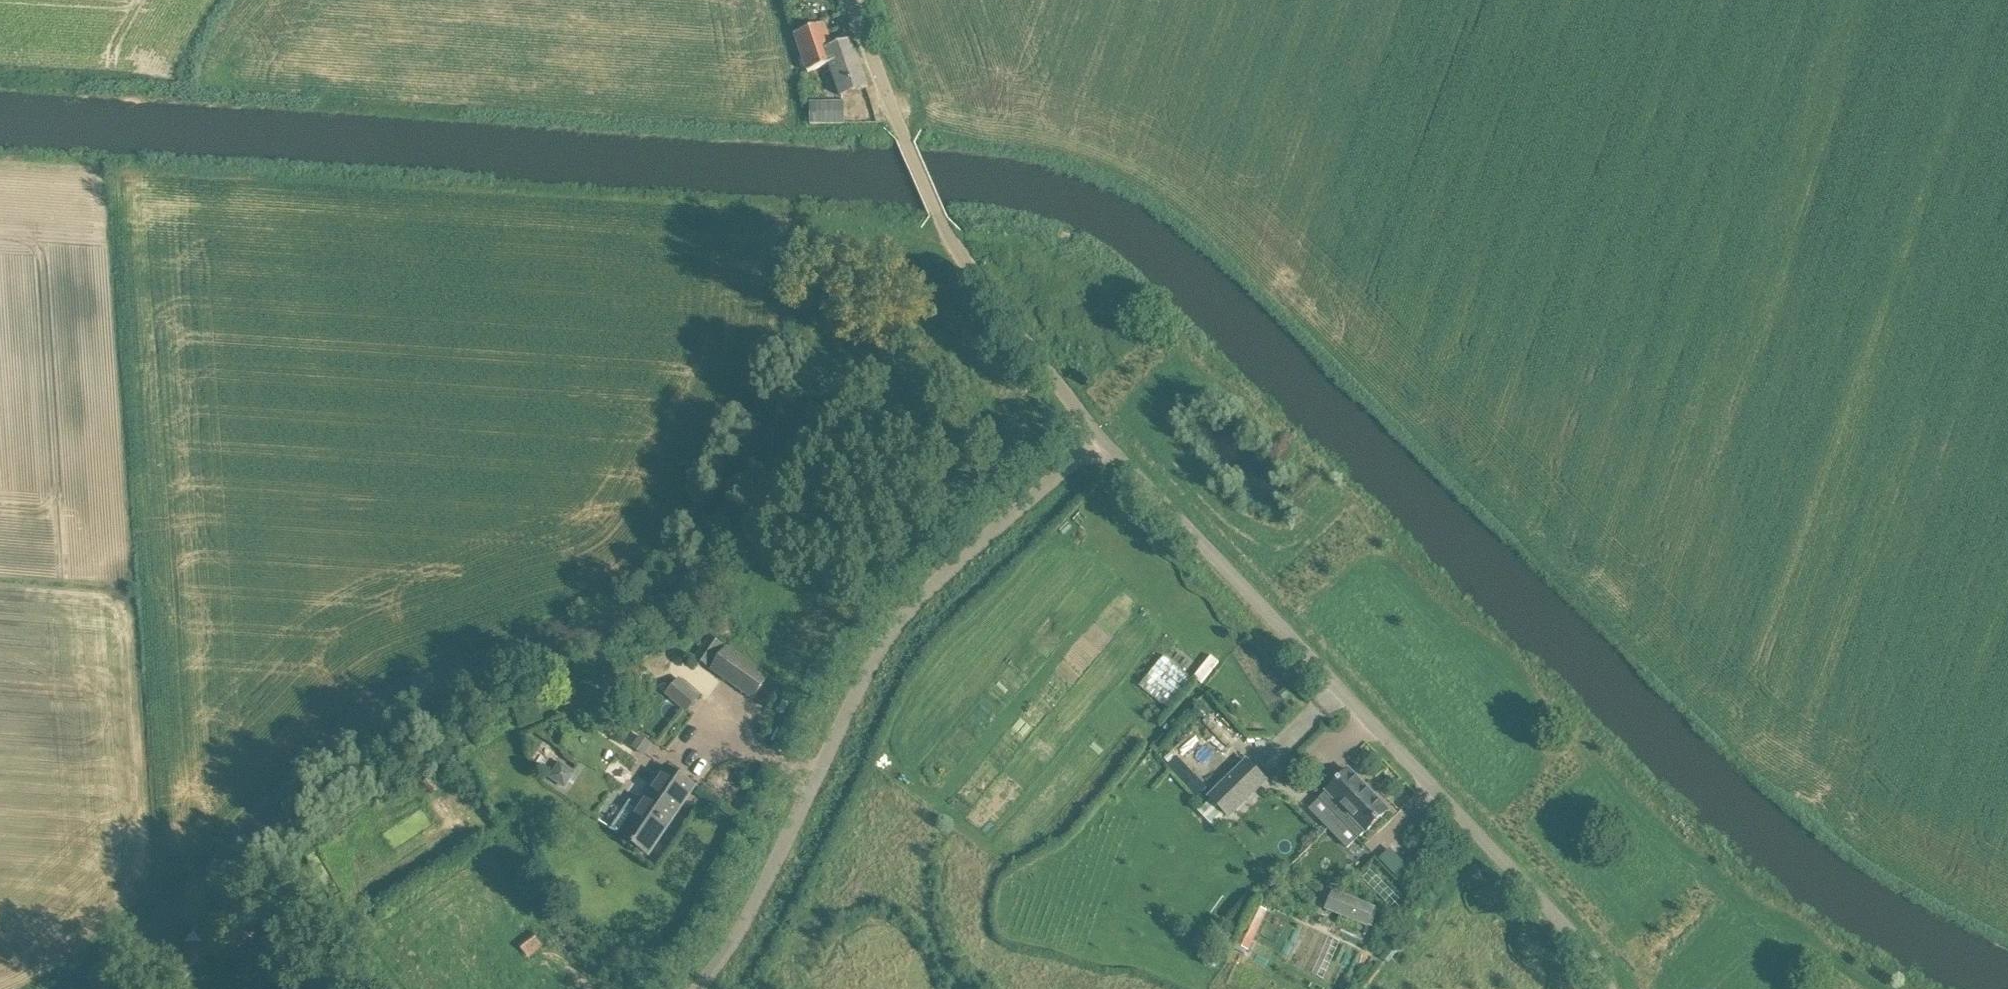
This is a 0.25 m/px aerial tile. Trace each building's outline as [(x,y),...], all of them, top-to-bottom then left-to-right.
[(809,72),(831,64),(831,63),(838,61),(841,70),(849,67),(847,62),(858,58),(852,40),(832,46),(825,24),(795,34),(809,72)] [(831,63),(831,64),(842,96),(868,87),(858,58),(847,62),(849,67),(841,70),(838,61),(831,63)] [(844,101),(824,102),(810,102),(810,124),(845,123),(844,101)] [(694,658),(709,668),(725,645),(710,635),(694,658)] [(711,671),(737,687),(754,698),(768,707),(782,686),(768,676),(769,675),(752,665),(726,648),(711,671)] [(1202,682),(1221,660),(1214,653),(1195,675),(1202,682)] [(680,677),(665,694),(686,712),(700,695),(680,677)] [(1160,708),(1185,734),(1211,709),(1186,683),(1160,708)] [(1229,816),(1266,780),(1247,760),(1210,796),(1229,816)] [(560,761),(549,778),(566,789),(577,772),(560,761)] [(631,800),(611,829),(649,854),(695,786),(666,767),(640,806),(631,800)] [(1349,770),(1320,798),(1359,838),(1388,810),(1349,770)] [(1187,775),(1195,791),(1204,787),(1195,771),(1187,775)] [(1335,892),(1328,910),(1367,925),(1373,908),(1335,892)] [(533,931),(519,942),(530,956),(544,945),(533,931)]
